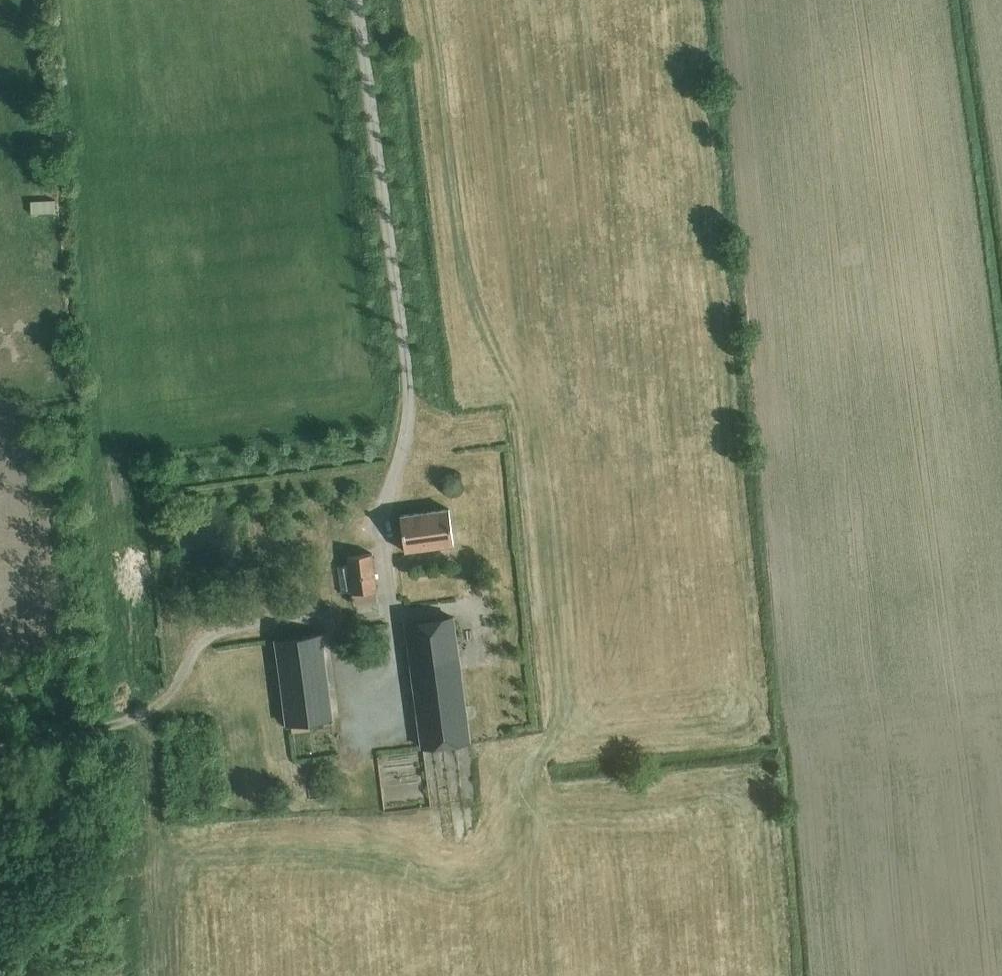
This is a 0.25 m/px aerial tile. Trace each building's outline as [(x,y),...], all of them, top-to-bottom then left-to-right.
[(34,211),(58,210),(58,196),(33,197),(34,211)] [(404,548),(453,542),(449,506),(400,512),(404,548)] [(346,555),(347,565),(337,566),(340,592),(351,591),(352,601),(378,598),(372,552),(346,555)] [(454,617),(408,623),(423,745),(469,740),(454,617)] [(284,719),(330,714),(319,631),(274,637),(284,719)] [(390,740),(400,739),(398,718),(388,719),(390,740)] [(200,797),(191,797),(191,807),(201,806),(200,797)]
